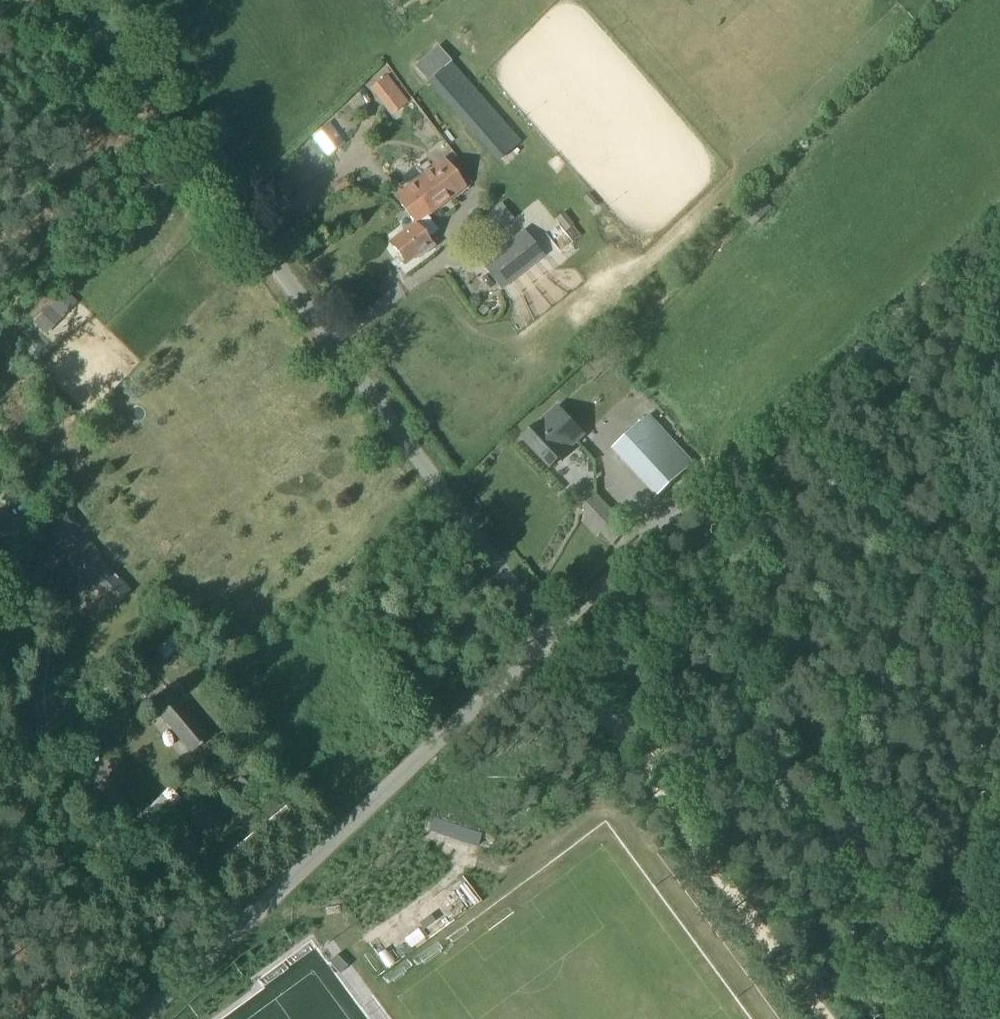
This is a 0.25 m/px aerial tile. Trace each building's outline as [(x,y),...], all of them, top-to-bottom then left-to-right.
[(441,40),(416,62),(429,76),(453,53),(441,40)] [(497,163),(520,143),(450,62),(426,83),(497,163)] [(392,71),(374,84),(394,112),(412,99),(392,71)] [(326,157),(344,144),(327,123),(310,136),(326,157)] [(419,197),(431,212),(464,187),(444,160),(394,198),(403,209),(419,197)] [(331,196),(348,186),(344,178),(327,188),(331,196)] [(466,211),(477,217),(485,202),(474,196),(466,211)] [(426,215),(431,212),(419,197),(403,209),(414,224),(389,243),(405,264),(417,255),(419,257),(433,246),(427,238),(437,230),(426,215)] [(753,227),(771,208),(760,197),(741,216),(753,227)] [(501,241),(522,221),(506,204),(485,224),(501,241)] [(564,232),(573,225),(563,213),(555,219),(564,232)] [(500,291),(544,256),(523,230),(479,264),(500,291)] [(33,323),(45,335),(77,302),(64,290),(33,323)] [(582,436),(556,408),(539,425),(538,424),(522,439),(550,468),(565,453),(565,452),(582,436)] [(657,497),(693,464),(649,415),(612,449),(657,497)] [(596,493),(579,509),(586,517),(603,501),(603,500),(596,493)] [(80,527),(64,508),(39,529),(54,548),(80,527)] [(618,516),(600,533),(608,541),(626,525),(618,517),(618,516)] [(130,590),(99,557),(101,554),(86,537),(64,557),(79,573),(95,589),(97,587),(114,605),(130,590)] [(192,751),(208,737),(167,690),(151,703),(192,751)] [(154,825),(172,807),(160,796),(142,814),(154,825)] [(230,870),(293,818),(285,807),(221,859),(230,870)] [(390,945),(380,952),(389,964),(398,957),(390,945)] [(340,975),(347,967),(336,955),(328,963),(340,975)] [(322,998),(338,988),(333,979),(317,988),(322,998)]
